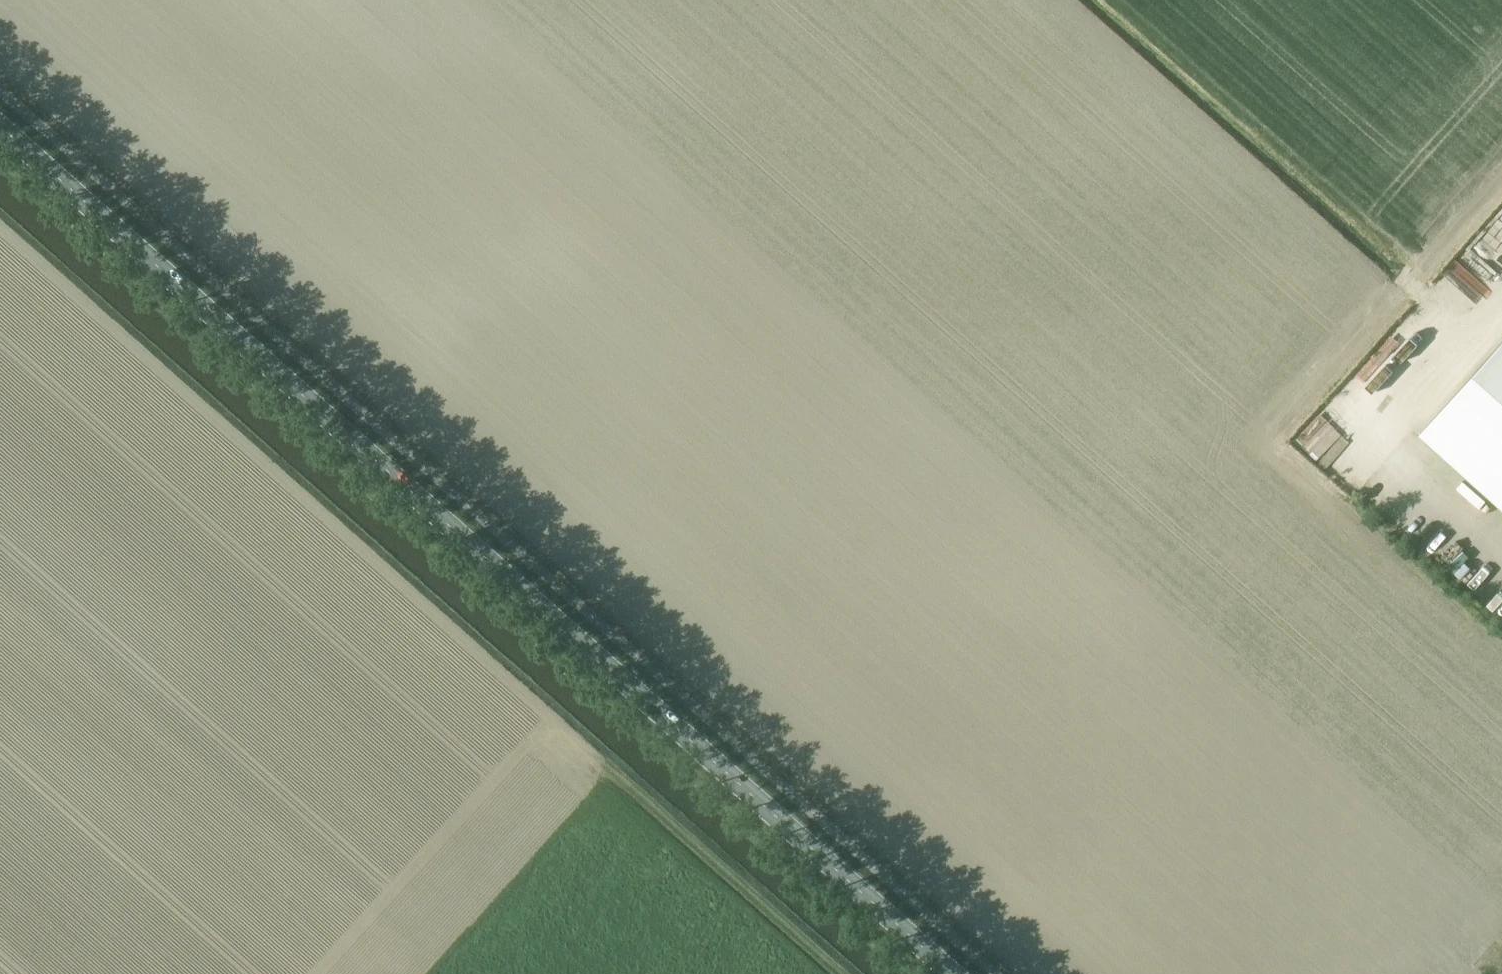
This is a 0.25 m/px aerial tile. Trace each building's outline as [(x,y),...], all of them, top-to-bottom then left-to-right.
[(1423,437),(1501,507),(1501,349),(1423,437)]
